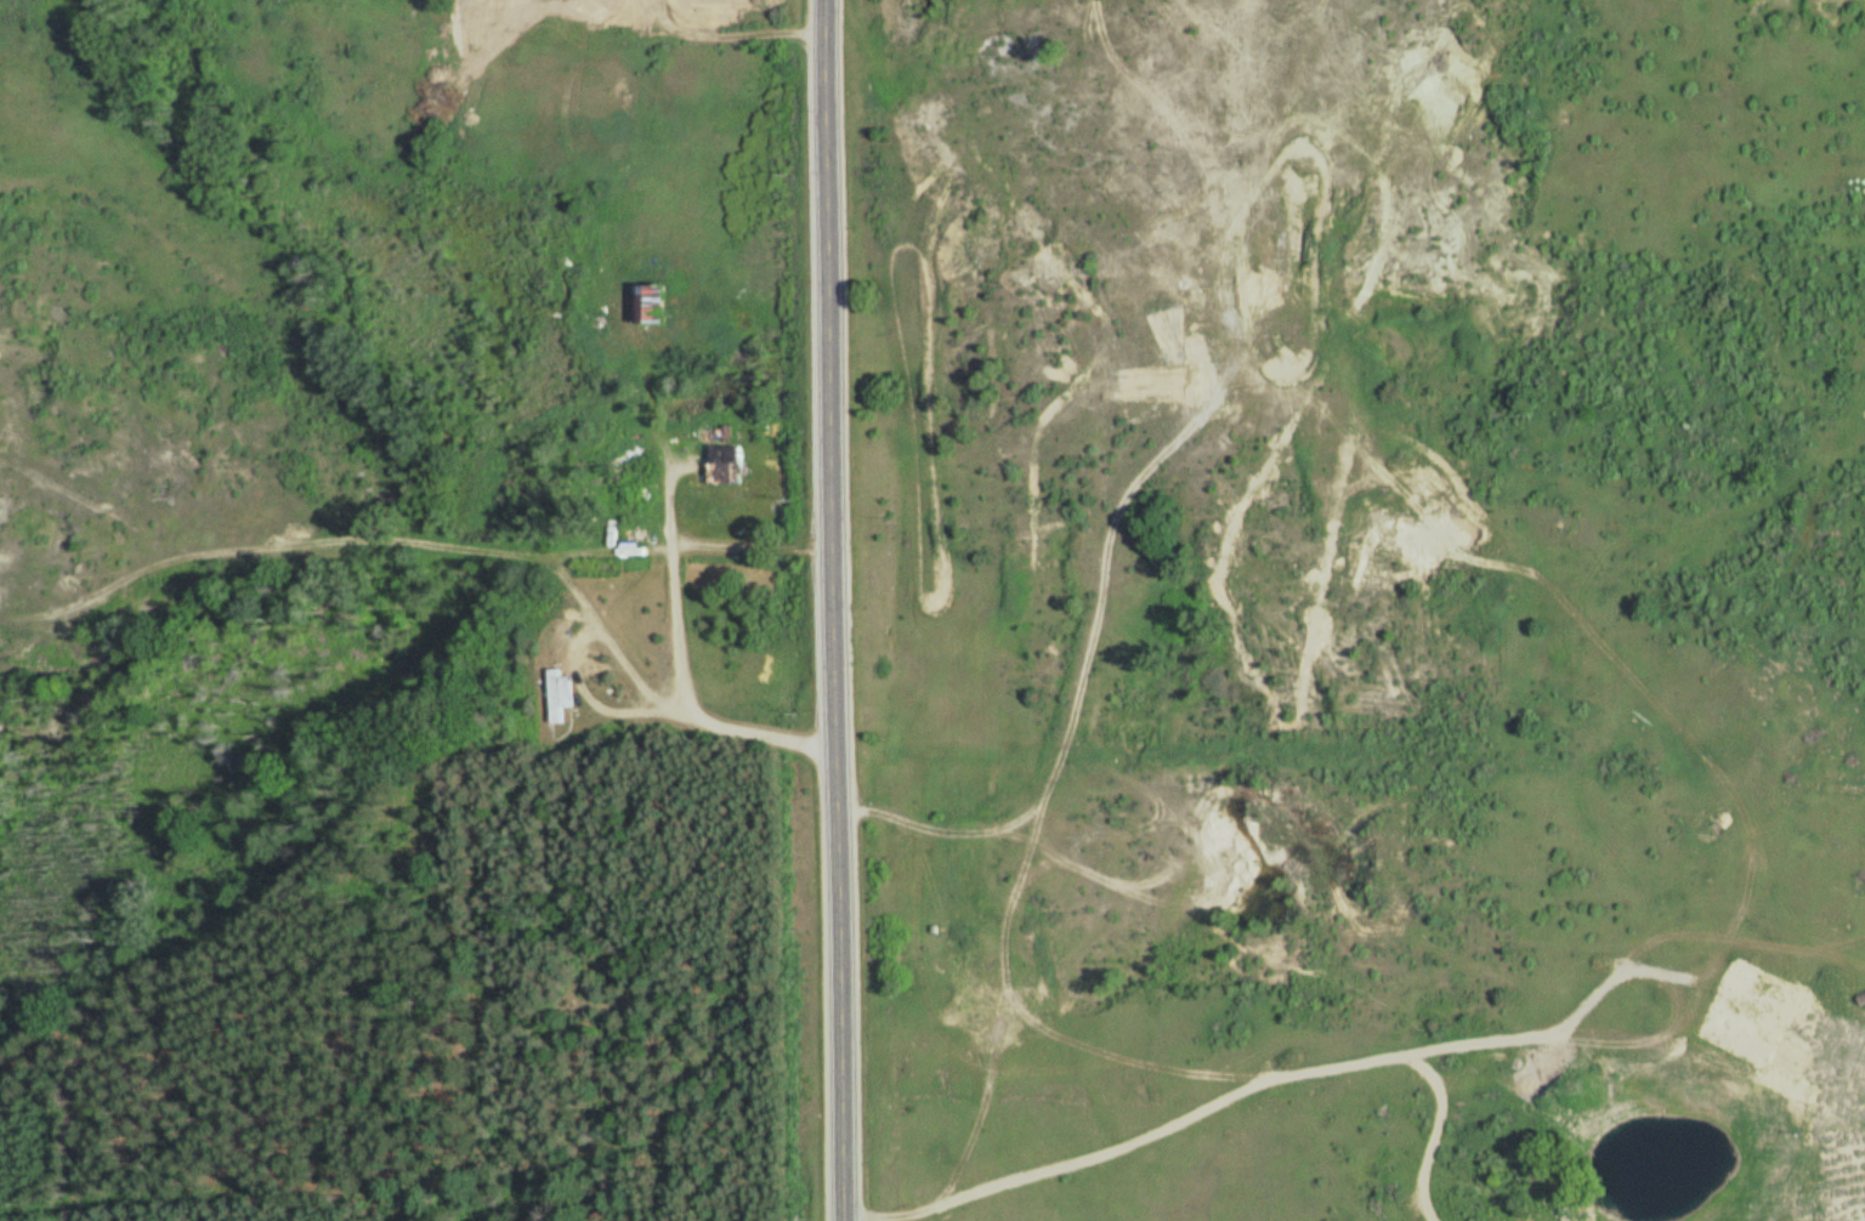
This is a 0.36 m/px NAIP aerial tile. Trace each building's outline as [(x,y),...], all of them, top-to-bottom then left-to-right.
[(664,294),(664,285),(640,285),(640,322),(666,322),(666,294),(664,294)] [(7,399),(0,399),(0,419),(1,432),(10,431),(7,399)] [(743,484),(743,445),(705,445),(705,484),(743,484)]
